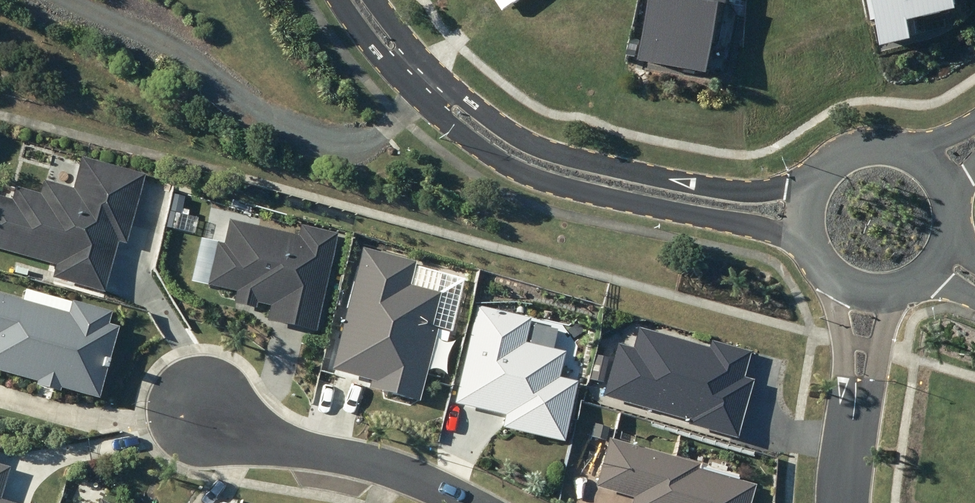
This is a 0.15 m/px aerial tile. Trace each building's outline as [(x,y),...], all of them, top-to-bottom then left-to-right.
[(51,265),(48,277),(106,292),(137,173),(76,157),(68,187),(41,180),(36,198),(11,192),(9,200),(0,197),(0,252),(51,265)] [(211,241),(199,288),(227,295),(224,307),(249,313),(251,305),(262,308),(259,322),(309,335),(334,236),(298,226),(294,240),(226,223),(221,243),(211,241)] [(413,262),(356,248),(326,374),(361,383),(359,391),(417,405),(443,292),(408,283),(413,262)] [(102,323),(104,313),(58,302),(56,311),(0,297),(0,373),(26,379),(24,386),(54,394),(56,387),(91,396),(109,325),(102,323)] [(494,430),(554,445),(582,329),(471,302),(447,404),(497,416),(494,430)] [(743,353),(634,325),(628,348),(611,344),(594,408),(732,444),(748,382),(736,379),(743,353)] [(588,490),(626,501),(625,502),(747,502),(753,480),(603,438),(588,490)]
